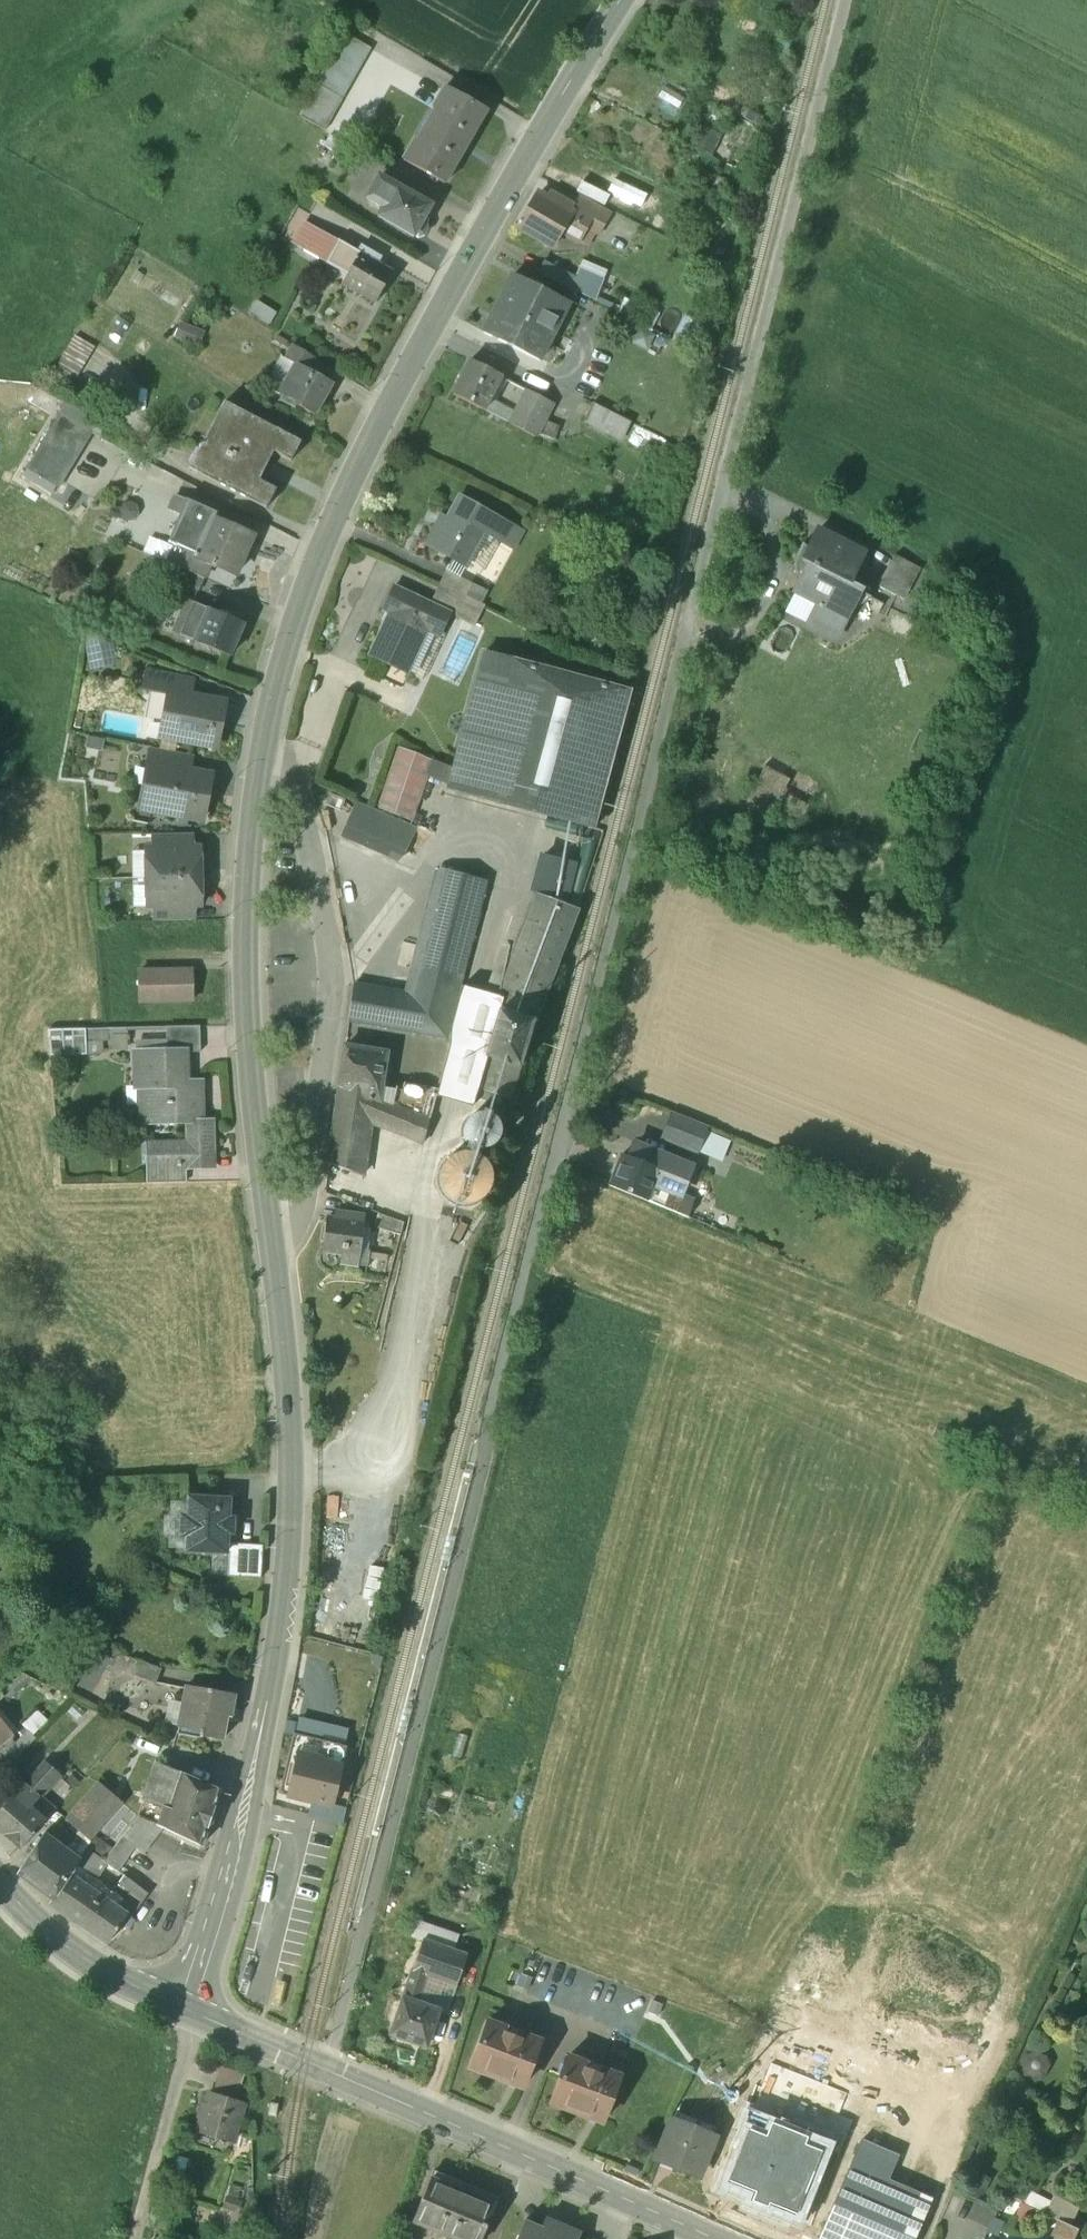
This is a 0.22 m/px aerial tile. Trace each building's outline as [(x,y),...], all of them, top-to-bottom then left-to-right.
[(371,49),(342,32),(313,83),(318,85),(343,100),(371,49)] [(343,100),(318,85),(300,117),(325,131),(343,100)] [(485,112),(446,88),(433,109),(435,110),(416,142),(414,141),(403,160),(442,184),(485,112)] [(396,186),(380,176),(367,197),(383,207),(396,186)] [(428,205),(396,186),(383,207),(378,215),(417,238),(420,234),(424,236),(429,228),(425,226),(430,217),(423,213),(428,205)] [(570,213),(538,195),(519,227),(553,247),(562,232),(572,215),(570,213)] [(612,214),(580,196),(573,208),(591,218),(587,226),(596,232),(596,233),(599,235),(612,214)] [(591,218),(573,208),(570,213),(572,215),(562,232),(579,241),(587,226),(591,218)] [(305,222),(293,244),(306,251),(318,229),(305,222)] [(587,226),(579,241),(588,246),(596,233),(596,232),(587,226)] [(339,241),(318,229),(306,251),(327,263),(339,241)] [(339,241),(327,263),(348,275),(360,254),(357,252),(339,241)] [(376,255),(361,246),(357,252),(360,254),(373,261),(376,255)] [(373,261),(360,254),(348,275),(343,284),(376,303),(393,273),(373,261)] [(537,271),(595,301),(606,272),(584,261),(576,277),(543,260),(537,271)] [(568,303),(511,275),(482,334),(539,362),(568,303)] [(672,343),(688,349),(699,320),(684,314),(672,343)] [(648,350),(654,335),(638,328),(631,343),(648,350)] [(75,336),(52,375),(71,387),(95,347),(75,336)] [(316,358),(293,344),(285,358),(298,365),(298,364),(308,370),(316,358)] [(502,376),(471,361),(454,395),(485,411),(502,376)] [(308,370),(298,364),(298,365),(281,393),(298,403),(296,405),(313,415),(332,385),(308,370)] [(552,403),(528,391),(511,424),(535,436),(552,403)] [(301,442),(224,403),(223,404),(224,404),(216,420),(215,420),(214,421),(215,421),(203,444),(202,445),(203,445),(191,468),(190,467),(190,468),(198,472),(198,473),(266,509),(276,490),(255,479),(260,471),(263,473),(269,460),(266,459),(270,450),(291,461),(301,442)] [(630,422),(594,403),(585,421),(621,440),(630,422)] [(59,413),(26,469),(55,487),(89,431),(59,413)] [(462,495),(444,526),(439,523),(427,543),(465,565),(484,531),(495,538),(505,520),(462,495)] [(176,545),(198,554),(213,518),(216,513),(186,500),(168,541),(176,545)] [(254,535),(213,518),(198,554),(195,560),(209,566),(215,568),(216,565),(237,574),(254,535)] [(504,522),(495,538),(515,548),(523,532),(504,522)] [(865,555),(818,531),(809,548),(802,561),(809,565),(804,574),(795,593),(818,605),(846,619),(851,610),(860,592),(862,588),(851,583),(865,555)] [(803,544),(797,556),(796,561),(795,567),(796,574),(798,573),(801,572),(804,574),(809,565),(802,561),(809,548),(803,544)] [(198,554),(176,545),(168,563),(204,579),(209,566),(195,560),(198,554)] [(920,568),(895,556),(879,587),(904,600),(920,568)] [(204,579),(168,563),(162,576),(198,591),(204,579)] [(488,591),(447,570),(440,584),(482,604),(488,591)] [(482,604),(440,584),(430,603),(450,613),(450,615),(475,626),(485,606),(482,604)] [(430,603),(394,586),(383,611),(389,613),(369,655),(390,665),(395,656),(412,664),(427,632),(439,637),(450,615),(450,613),(430,603)] [(860,592),(851,610),(854,611),(856,610),(856,609),(868,599),(868,600),(870,599),(870,597),(860,592)] [(846,619),(818,605),(809,622),(811,623),(811,622),(836,635),(837,635),(836,634),(840,628),(841,629),(846,619)] [(244,624),(211,608),(201,630),(196,641),(230,656),(244,624)] [(201,630),(186,623),(181,634),(196,641),(201,630)] [(627,691),(484,653),(453,769),(448,784),(447,789),(591,827),(627,691)] [(192,680),(147,671),(143,691),(169,696),(169,693),(189,697),(192,680)] [(189,697),(169,693),(169,696),(161,736),(216,746),(224,704),(189,697)] [(192,755),(150,748),(147,767),(153,768),(154,766),(189,772),(192,755)] [(427,776),(432,760),(397,749),(377,808),(411,822),(427,776)] [(453,769),(432,760),(427,776),(448,784),(453,769)] [(189,772),(154,766),(153,768),(149,791),(154,791),(151,810),(202,820),(210,776),(189,772)] [(749,804),(797,826),(808,804),(781,792),(787,779),(765,769),(749,804)] [(345,800),(331,794),(326,805),(340,811),(345,800)] [(430,836),(355,803),(341,837),(416,869),(430,836)] [(192,834),(153,835),(154,849),(192,848),(192,834)] [(584,838),(565,903),(568,905),(571,907),(574,907),(578,907),(596,842),(593,839),(590,838),(587,838),(584,838)] [(154,849),(151,849),(146,849),(147,878),(199,877),(199,848),(154,849)] [(573,873),(548,864),(536,894),(561,904),(573,873)] [(484,881),(442,870),(410,996),(402,1029),(446,1037),(458,986),(484,881)] [(199,877),(147,878),(147,906),(155,906),(193,906),(200,905),(199,877)] [(561,904),(536,894),(498,998),(497,999),(502,1000),(539,1014),(578,910),(561,904)] [(193,906),(155,906),(155,921),(193,920),(193,906)] [(192,971),(138,972),(139,1002),(193,1000),(192,971)] [(374,989),(353,985),(348,1020),(368,1023),(374,989)] [(498,998),(458,986),(446,1037),(450,1041),(437,1091),(438,1091),(436,1097),(472,1107),(477,1090),(476,1089),(499,1013),(502,1000),(497,999),(498,998)] [(410,996),(374,989),(368,1023),(402,1029),(410,996)] [(539,1014),(502,1000),(499,1013),(532,1022),(539,1014)] [(532,1022),(499,1013),(476,1089),(477,1090),(509,1099),(532,1022)] [(200,1027),(166,1027),(167,1051),(186,1051),(186,1053),(200,1052),(200,1027)] [(51,1055),(102,1054),(101,1030),(50,1031),(51,1055)] [(387,1053),(345,1046),(339,1085),(379,1101),(381,1088),(381,1087),(387,1053)] [(167,1051),(135,1052),(136,1088),(145,1088),(146,1123),(188,1123),(202,1122),(202,1121),(201,1088),(186,1088),(186,1053),(186,1051),(167,1051)] [(379,1101),(339,1085),(328,1164),(362,1177),(370,1121),(379,1101)] [(437,1091),(406,1085),(404,1092),(381,1088),(379,1101),(370,1121),(424,1144),(436,1097),(438,1091),(437,1091)] [(707,1126),(673,1113),(662,1141),(696,1155),(707,1126)] [(498,1139),(499,1132),(497,1125),(493,1119),(487,1116),(480,1114),(473,1116),(468,1120),(464,1126),(462,1133),(464,1140),(468,1146),(474,1149),(481,1151),(488,1149),(494,1145),(498,1139)] [(202,1122),(188,1123),(188,1141),(180,1150),(174,1150),(169,1144),(153,1144),(154,1168),(186,1168),(189,1168),(196,1161),(203,1168),(213,1167),(212,1121),(202,1121),(202,1122)] [(691,1168),(634,1145),(629,1158),(659,1171),(686,1182),(691,1168)] [(489,1189),(491,1179),(489,1169),(483,1161),(475,1155),(465,1153),(454,1155),(446,1161),(440,1169),(438,1180),(441,1190),(446,1198),(455,1204),(465,1206),(475,1203),(484,1198),(489,1189)] [(629,1158),(622,1155),(610,1186),(647,1201),(653,1185),(659,1171),(629,1158)] [(186,1168),(154,1168),(154,1183),(186,1182),(186,1168)] [(686,1182),(659,1171),(653,1185),(670,1192),(680,1196),(686,1182)] [(670,1192),(653,1185),(647,1201),(663,1208),(670,1192)] [(680,1196),(670,1192),(663,1208),(688,1218),(694,1202),(680,1196)] [(404,1223),(379,1213),(374,1226),(400,1236),(404,1223)] [(363,1223),(328,1218),(323,1251),(342,1254),(340,1264),(357,1266),(360,1251),(366,1252),(368,1239),(361,1238),(363,1223)] [(229,1500),(189,1497),(187,1517),(182,1517),(181,1536),(186,1537),(186,1551),(226,1553),(226,1552),(227,1543),(227,1533),(232,1533),(233,1519),(228,1519),(229,1500)] [(263,1545),(227,1543),(226,1552),(230,1553),(228,1576),(261,1578),(263,1545)] [(161,1669),(138,1660),(133,1674),(155,1683),(161,1669)] [(236,1695),(187,1686),(185,1694),(190,1695),(184,1728),(200,1732),(199,1737),(202,1738),(202,1736),(222,1740),(226,1717),(231,1718),(231,1716),(230,1716),(234,1696),(235,1696),(236,1695)] [(0,1721),(0,1747),(1,1746),(11,1738),(13,1737),(0,1721)] [(16,1744),(11,1738),(1,1746),(15,1760),(36,1739),(28,1731),(16,1744)] [(347,1747),(294,1734),(280,1794),(288,1796),(298,1756),(340,1766),(331,1806),(333,1806),(347,1747)] [(340,1766),(298,1756),(288,1796),(331,1806),(340,1766)] [(45,1761),(14,1795),(29,1809),(60,1774),(45,1761)] [(181,1774),(157,1763),(144,1798),(163,1807),(168,1809),(181,1774)] [(220,1791),(181,1774),(168,1809),(163,1807),(156,1825),(163,1828),(201,1846),(220,1791)] [(98,1782),(65,1819),(89,1840),(122,1803),(98,1782)] [(0,1812),(0,1832),(20,1850),(45,1822),(29,1809),(14,1795),(0,1812)] [(139,1817),(121,1838),(134,1847),(144,1854),(163,1828),(156,1825),(139,1817)] [(79,1861),(44,1835),(18,1874),(53,1899),(69,1874),(79,1861)] [(111,1851),(93,1837),(87,1849),(104,1861),(111,1851)] [(121,1838),(112,1851),(111,1851),(104,1861),(103,1862),(107,1865),(117,1872),(134,1847),(121,1838)] [(104,1861),(87,1849),(79,1861),(69,1874),(80,1882),(86,1874),(95,1880),(107,1865),(103,1862),(104,1861)] [(95,1880),(86,1874),(80,1882),(69,1874),(53,1899),(49,1905),(106,1945),(121,1922),(126,1915),(127,1914),(117,1908),(123,1900),(95,1880)] [(148,1894),(124,1877),(117,1887),(141,1904),(148,1894)] [(134,1921),(126,1915),(121,1922),(129,1928),(134,1921)] [(467,1955),(422,1940),(412,1970),(456,1985),(467,1955)] [(456,1985),(412,1970),(403,1998),(439,2010),(438,2011),(446,2014),(456,1985)] [(439,2010),(403,1998),(400,2006),(392,2004),(388,2017),(395,2020),(390,2035),(426,2047),(438,2011),(439,2010)] [(540,2041),(488,2021),(470,2068),(522,2088),(540,2041)] [(620,2076),(568,2057),(550,2104),(602,2123),(620,2076)] [(772,2065),(754,2109),(836,2141),(845,2118),(840,2115),(848,2095),(772,2065)] [(244,2104),(208,2093),(197,2132),(233,2142),(244,2104)] [(711,2193),(801,2229),(836,2141),(754,2109),(746,2105),(711,2193)] [(717,2129),(678,2112),(658,2159),(697,2176),(717,2129)] [(820,2238),(915,2238),(933,2199),(888,2179),(899,2154),(861,2140),(820,2238)] [(433,2171),(412,2221),(455,2238),(480,2238),(497,2198),(433,2171)] [(1050,2204),(1029,2193),(1024,2203),(1045,2213),(1050,2204)] [(524,2221),(516,2238),(578,2238),(580,2234),(556,2224),(552,2233),(524,2221)] [(1077,2230),(1061,2223),(1053,2238),(1073,2238),(1077,2230)]
